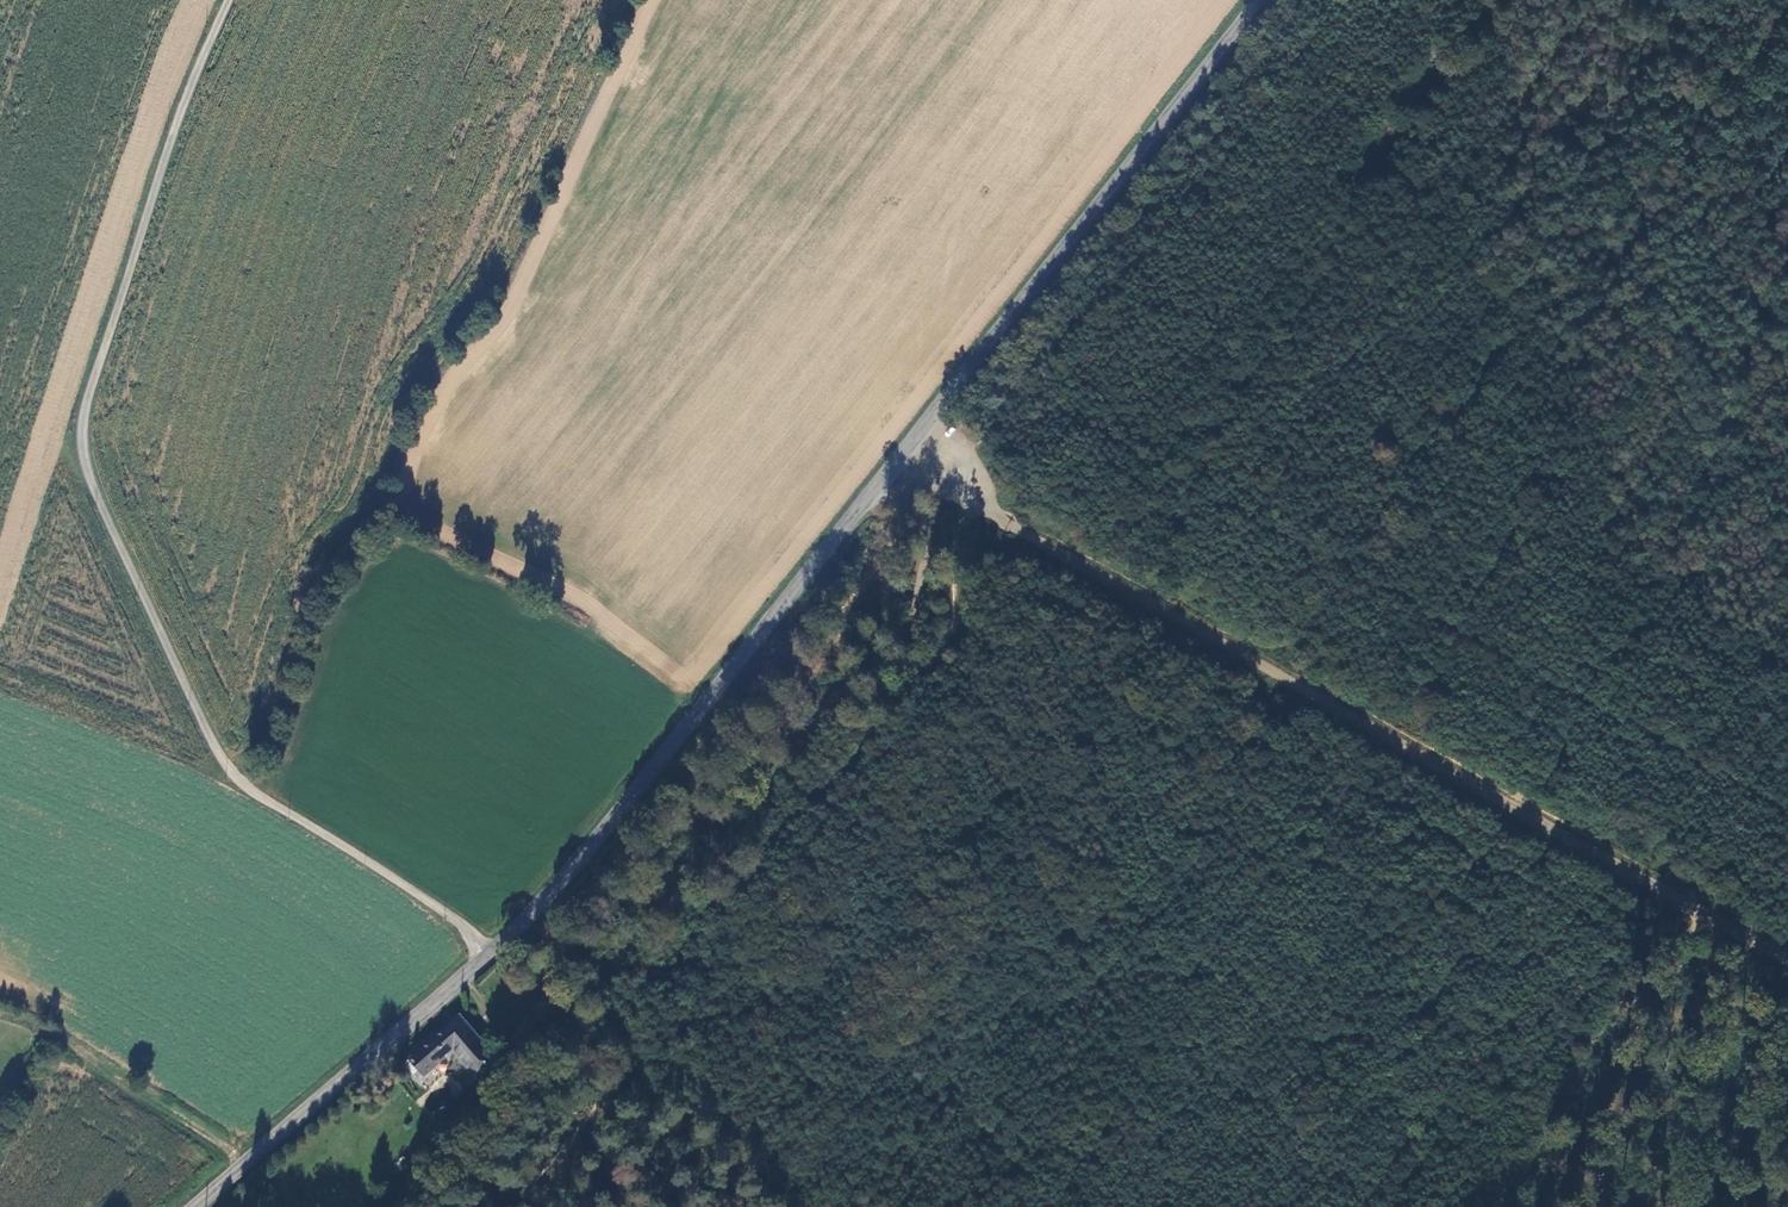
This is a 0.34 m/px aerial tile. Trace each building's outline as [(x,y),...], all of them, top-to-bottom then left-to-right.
[(495,1060),(455,1016),(407,1058),(420,1072),(447,1049),(474,1079),(495,1060)]
